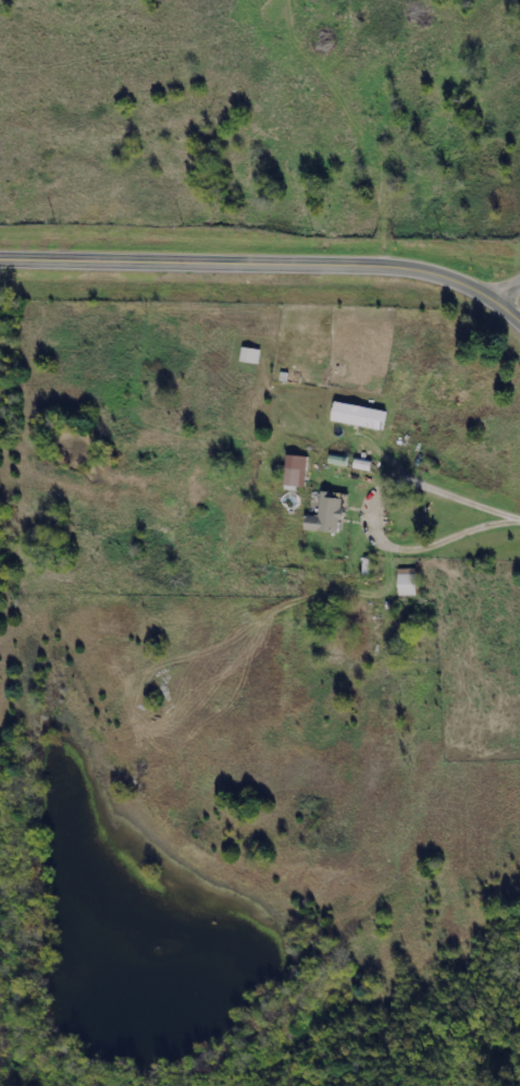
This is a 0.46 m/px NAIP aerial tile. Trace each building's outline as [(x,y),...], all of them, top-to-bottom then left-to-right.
[(384,412),(381,432),(327,424),(332,403),(384,412)] [(310,456),(290,455),(289,485),(309,486),(310,456)] [(304,516),(314,518),(318,497),(341,500),(335,536),(301,532),(304,516)] [(413,576),(413,598),(396,598),(396,576),(413,576)]
